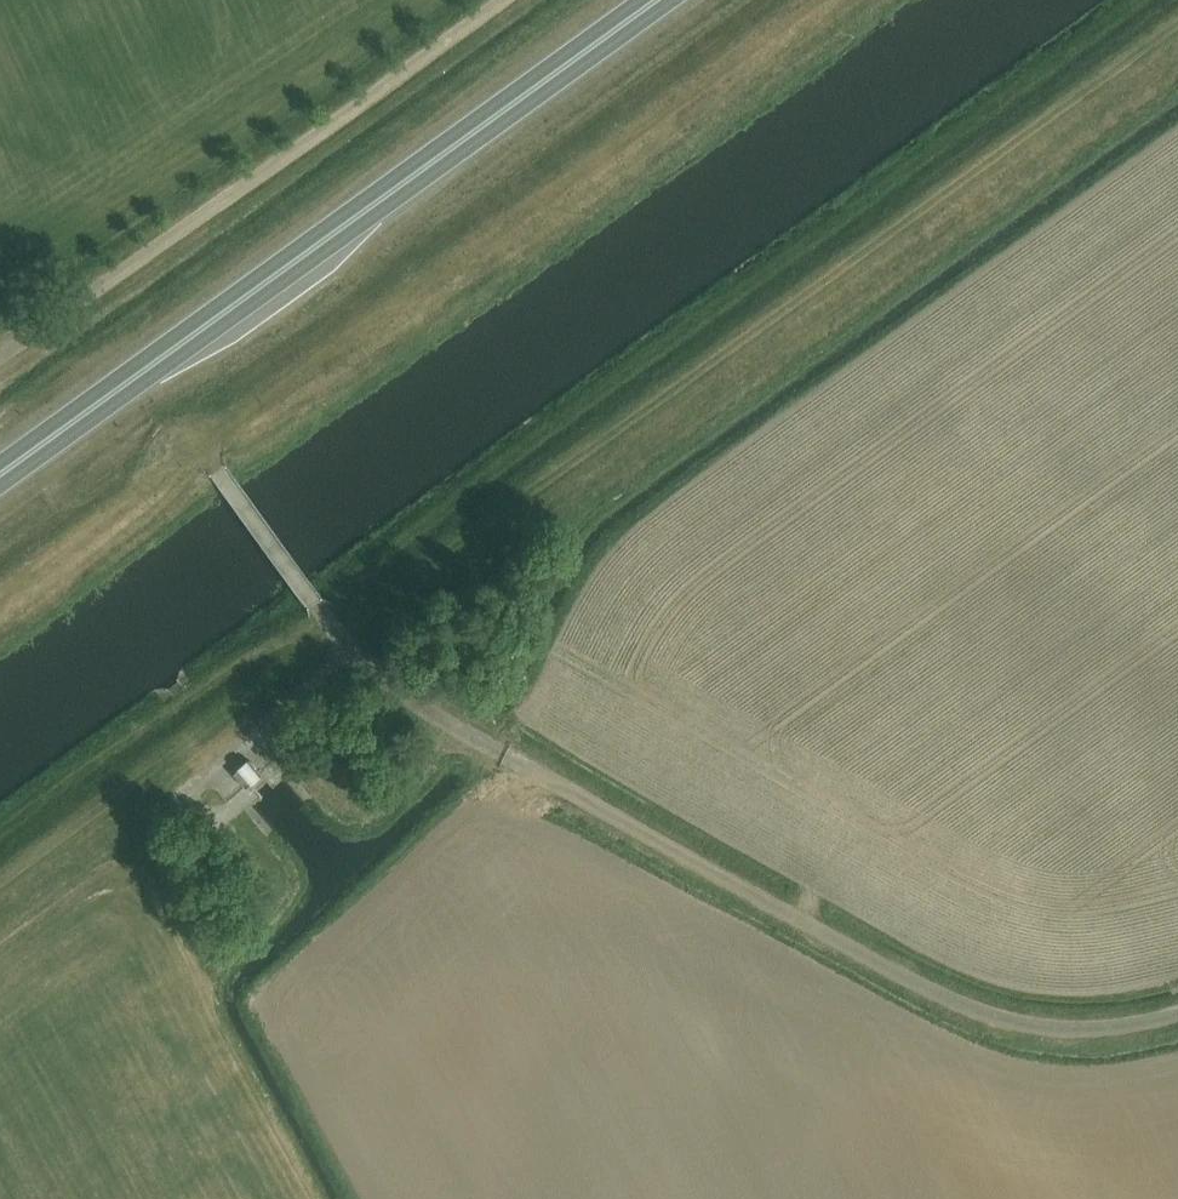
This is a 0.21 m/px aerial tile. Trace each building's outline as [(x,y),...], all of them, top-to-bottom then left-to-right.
[(249,759),(234,773),(246,786),(261,772),(249,759)]
